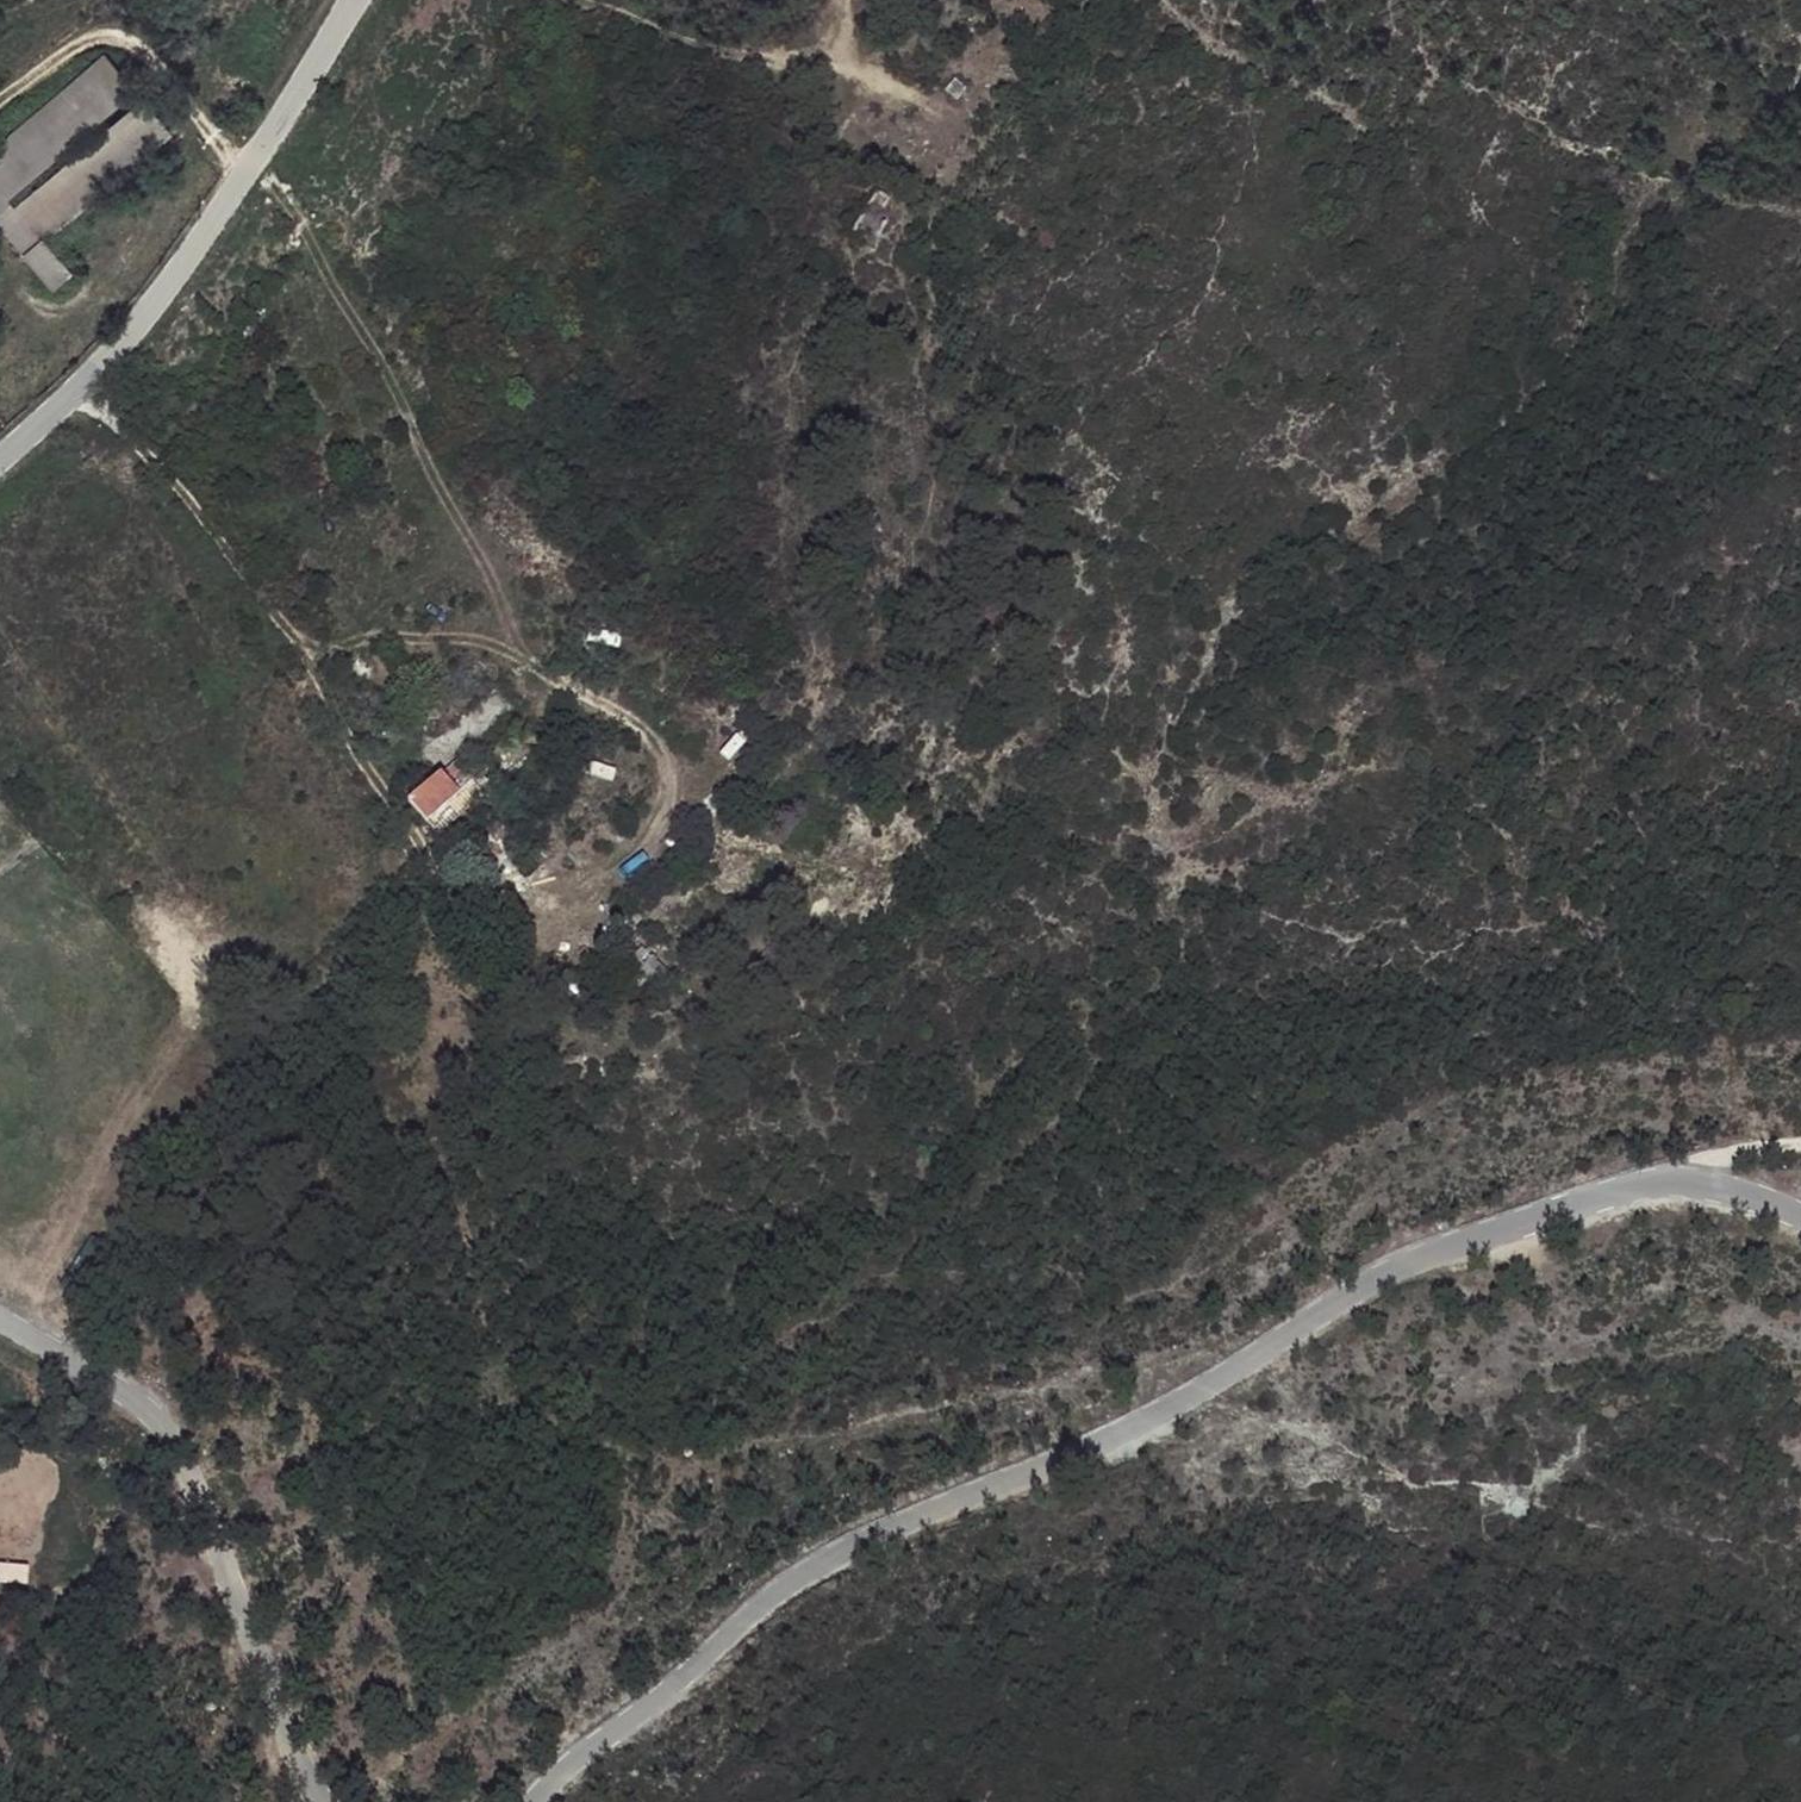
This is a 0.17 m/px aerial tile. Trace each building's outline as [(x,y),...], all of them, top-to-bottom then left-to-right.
[(90,44),(0,129),(0,183),(130,61),(104,35),(90,44)] [(51,285),(68,267),(37,234),(177,106),(147,78),(11,207),(0,195),(0,232),(51,285)] [(518,735),(447,765),(459,793),(434,803),(444,827),(485,810),(475,786),(530,762),(518,735)]
